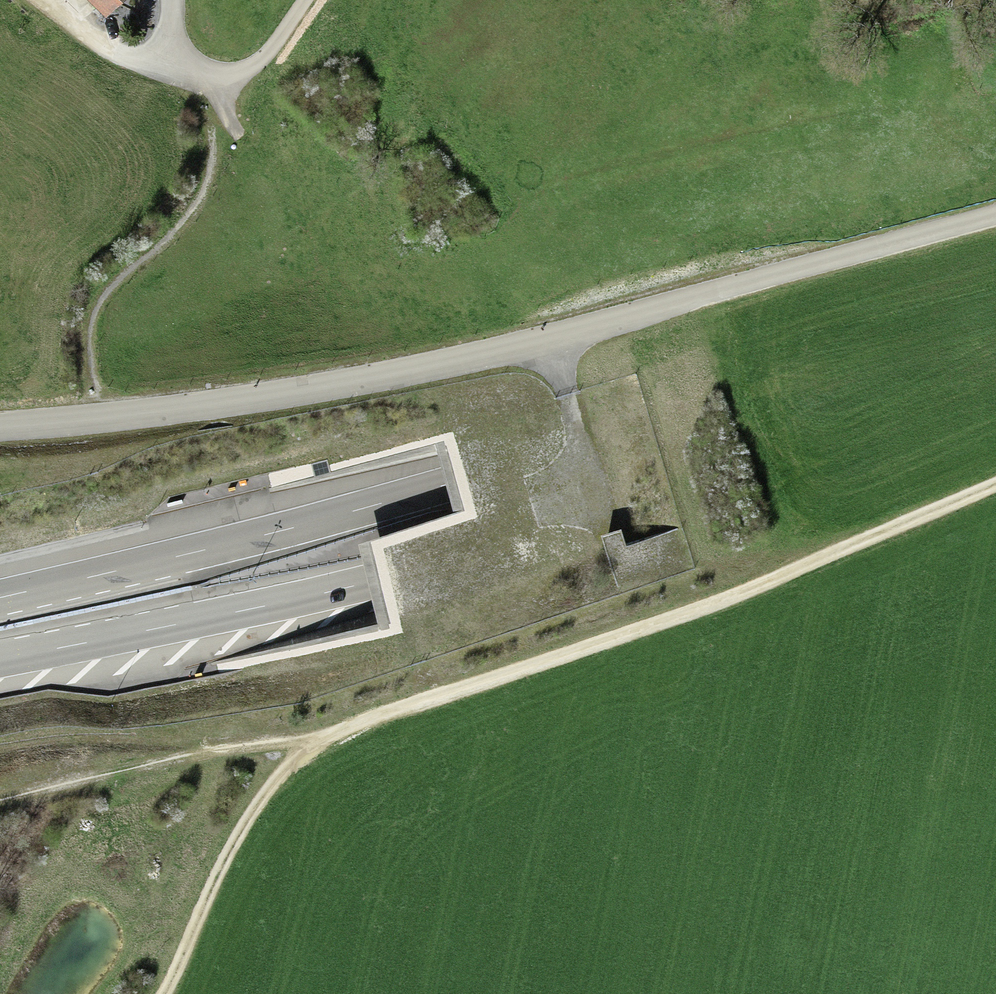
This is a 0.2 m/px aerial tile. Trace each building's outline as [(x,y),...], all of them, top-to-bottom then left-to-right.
[(112,26),(137,0),(85,0),(112,26)]
